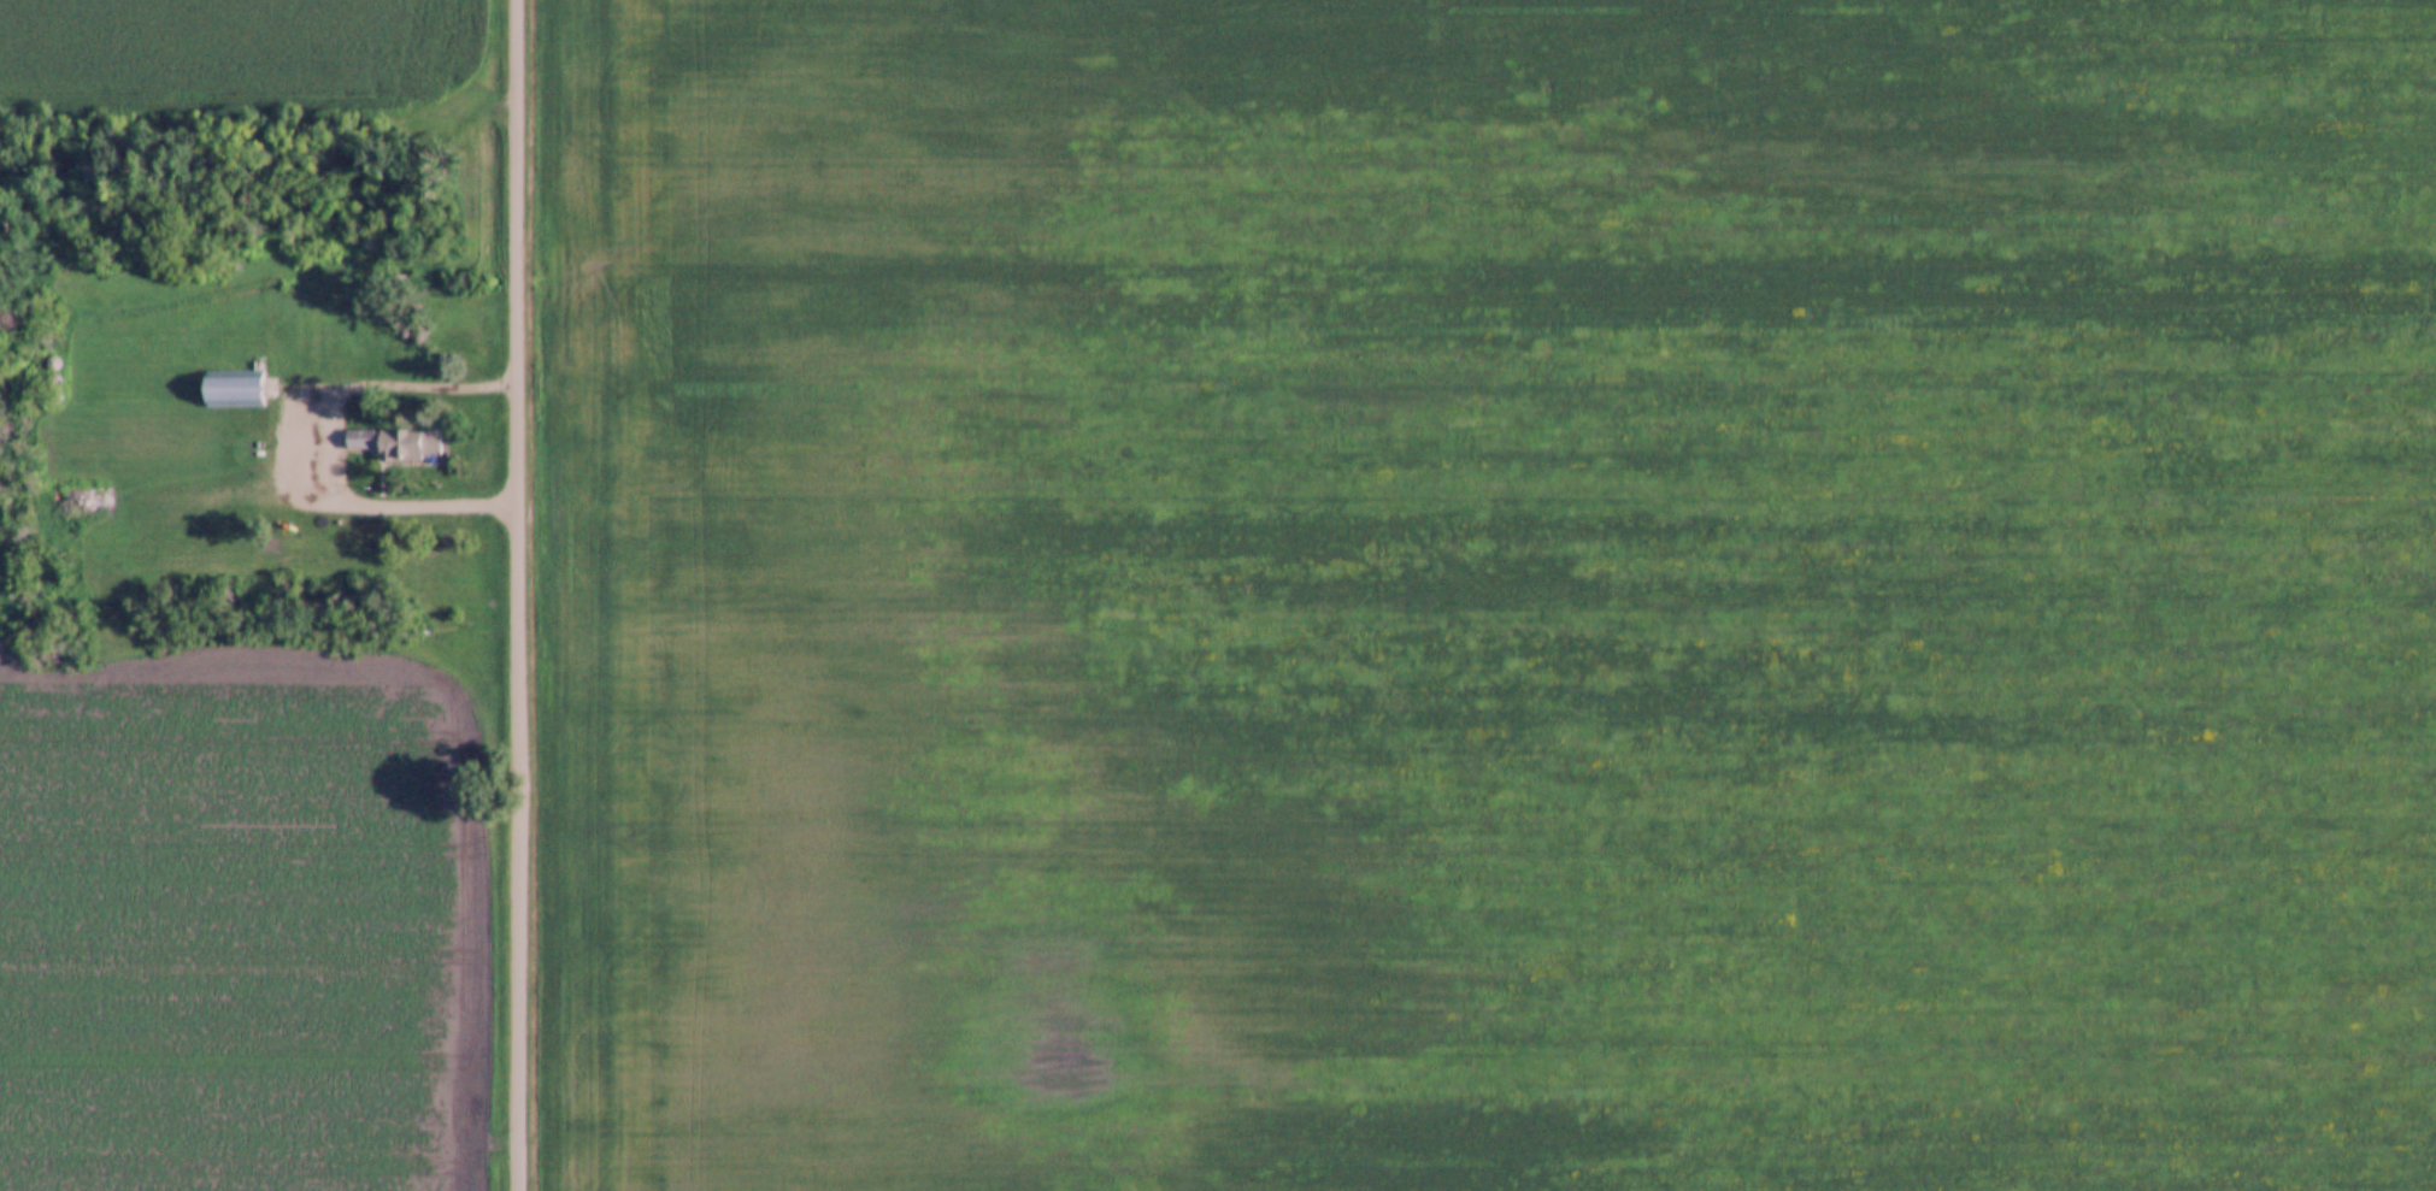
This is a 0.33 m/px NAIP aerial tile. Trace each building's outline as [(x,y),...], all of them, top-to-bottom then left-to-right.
[(207,406),(273,406),(273,372),(207,372),(207,406)] [(380,447),(380,458),(444,456),(443,426),(346,429),(346,448),(380,447)] [(112,514),(112,490),(52,490),(52,514),(112,514)]
